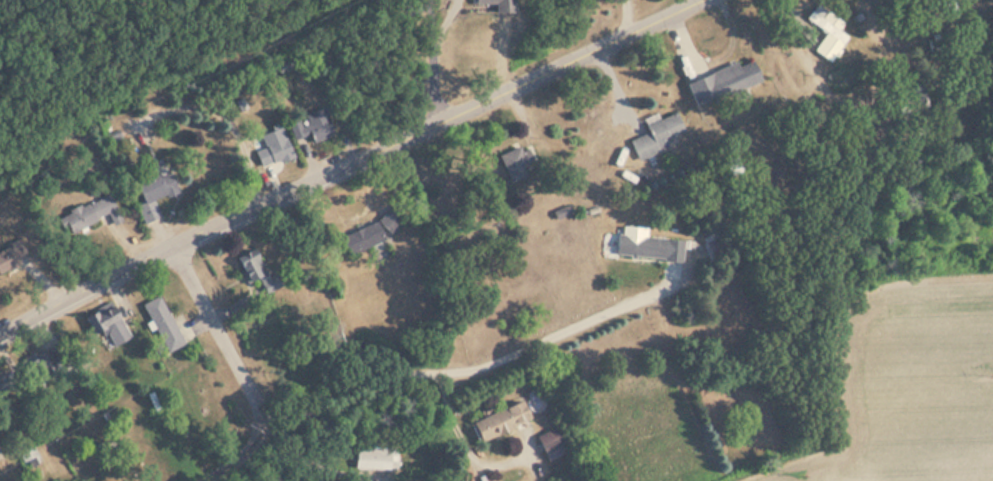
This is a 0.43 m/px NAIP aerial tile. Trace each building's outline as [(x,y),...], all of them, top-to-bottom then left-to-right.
[(474,3),(496,3),(496,12),(514,12),(514,0),(474,0),(474,3)] [(845,21),(819,6),(810,22),(826,32),(815,51),(833,62),(848,36),(839,31),(845,21)] [(680,74),(747,43),(761,77),(694,108),(680,74)] [(285,111),(318,96),(335,134),(299,146),(285,111)] [(611,124),(671,99),(684,126),(635,156),(611,124)] [(260,169),(295,153),(279,118),(256,123),(263,143),(253,147),(260,169)] [(492,147),(518,133),(534,169),(506,187),(492,147)] [(126,176),(163,160),(175,188),(154,194),(162,209),(140,219),(131,199),(136,194),(126,176)] [(42,210),(100,180),(118,207),(61,241),(42,210)] [(331,228),(370,212),(386,242),(349,257),(331,228)] [(647,238),(648,229),(620,227),(617,255),(682,261),(684,241),(647,238)] [(23,262),(0,276),(0,235),(10,231),(23,262)] [(219,251),(254,237),(277,284),(248,295),(219,251)] [(137,295),(156,287),(187,336),(164,354),(137,295)] [(84,307),(111,295),(130,331),(108,347),(84,307)] [(70,371),(66,358),(49,363),(45,353),(32,357),(40,381),(70,371)] [(481,442),(531,420),(522,400),(472,422),(481,442)] [(566,454),(556,428),(537,436),(546,461),(566,454)] [(39,458),(33,446),(21,453),(27,464),(39,458)] [(355,468),(397,469),(398,447),(356,446),(355,468)]
